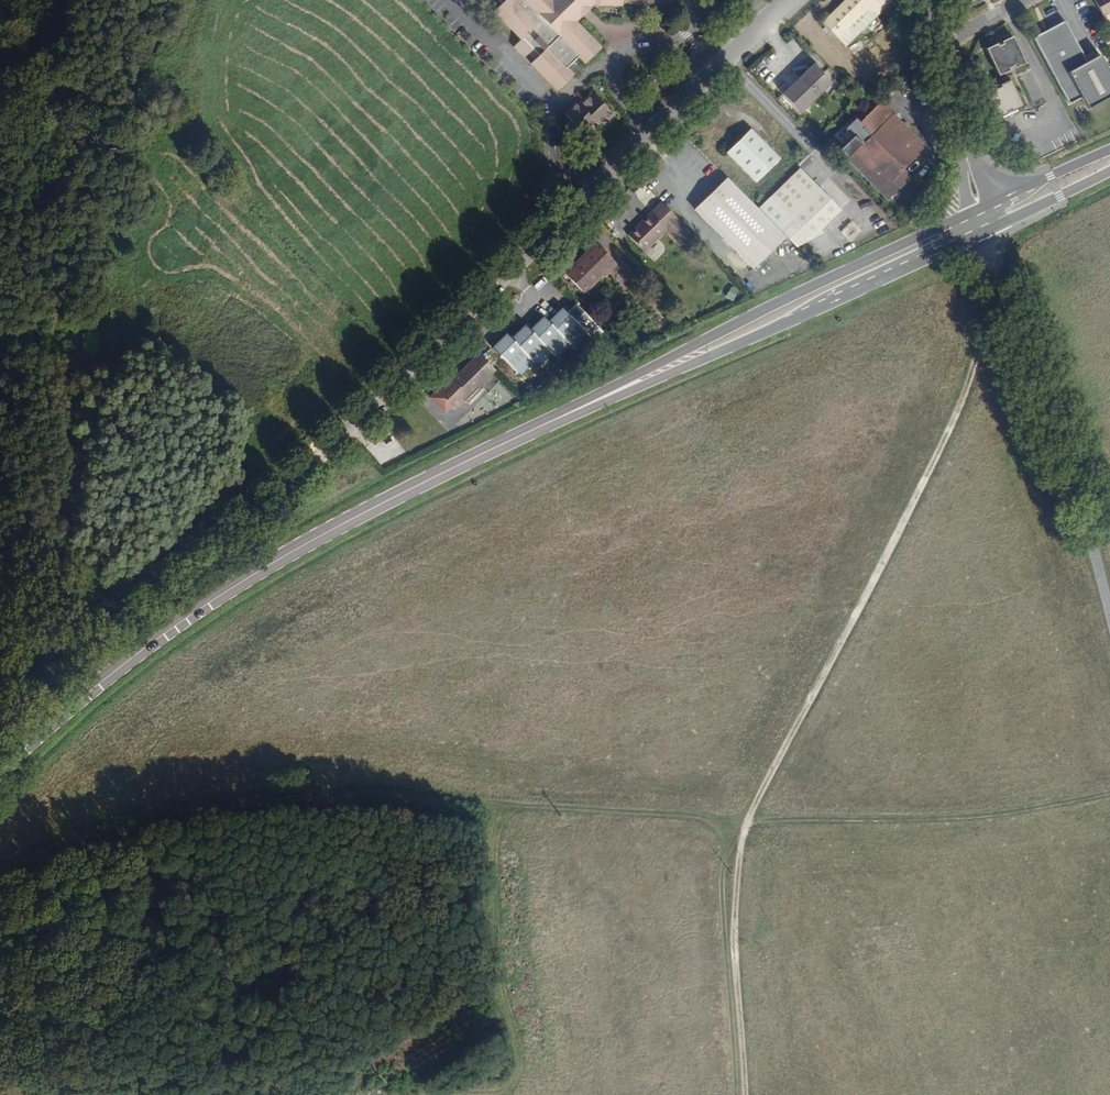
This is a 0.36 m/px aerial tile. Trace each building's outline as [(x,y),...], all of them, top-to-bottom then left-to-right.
[(674,2),(674,0),(556,0),(551,5),(548,1),(549,0),(497,0),(503,5),(495,13),(521,39),(514,47),(524,58),(528,54),(535,61),(533,64),(558,91),(573,77),(566,69),(577,57),(586,65),(600,50),(574,23),(594,4),(600,4),(600,6),(623,6),(623,3),(674,2)] [(742,0),(733,0),(716,16),(720,21),(742,0)] [(822,20),(847,43),(890,0),(842,0),(822,20)] [(1103,17),(1109,14),(1109,0),(1096,0),(1094,1),(1103,17)] [(1089,111),(1109,100),(1109,76),(1101,58),(1089,64),(1066,22),(1035,39),(1070,103),(1080,97),(1089,111)] [(989,48),(1001,78),(1009,73),(1010,72),(1028,62),(1017,36),(989,48)] [(850,47),(856,55),(866,48),(860,40),(850,47)] [(813,64),(781,94),(797,112),(829,82),(813,64)] [(927,78),(922,70),(914,75),(920,83),(927,78)] [(1009,73),(1001,78),(1004,83),(1012,79),(1009,73)] [(1012,79),(1004,83),(985,91),(997,117),(1024,106),(1012,79)] [(610,123),(618,116),(596,93),(589,100),(587,98),(579,105),(577,103),(570,109),(572,110),(566,116),(587,138),(594,131),(591,128),(596,123),(600,126),(607,119),(610,123)] [(848,155),(887,117),(874,104),(855,124),(851,119),(832,139),(848,155)] [(917,142),(889,114),(887,117),(848,155),(843,160),(884,200),(907,177),(900,170),(916,154),(911,149),(917,142)] [(749,130),(725,154),(753,182),(777,159),(749,130)] [(922,147),(917,142),(911,149),(916,154),(922,147)] [(585,168),(592,161),(589,158),(582,164),(585,168)] [(786,218),(775,228),(786,239),(794,248),(820,236),(821,231),(840,213),(797,171),(768,199),(786,218)] [(775,228),(727,179),(695,211),(754,270),(786,239),(775,228)] [(691,236),(660,203),(626,236),(643,253),(665,232),(680,247),(691,236)] [(596,243),(565,274),(584,294),(615,264),(596,243)] [(570,350),(586,336),(559,308),(544,321),(540,317),(526,332),(521,327),(508,339),(503,336),(490,349),(516,375),(529,363),(534,367),(547,354),(552,359),(565,346),(570,350)] [(462,401),(492,371),(475,354),(449,381),(447,379),(433,393),(449,408),(459,398),(462,401)]
